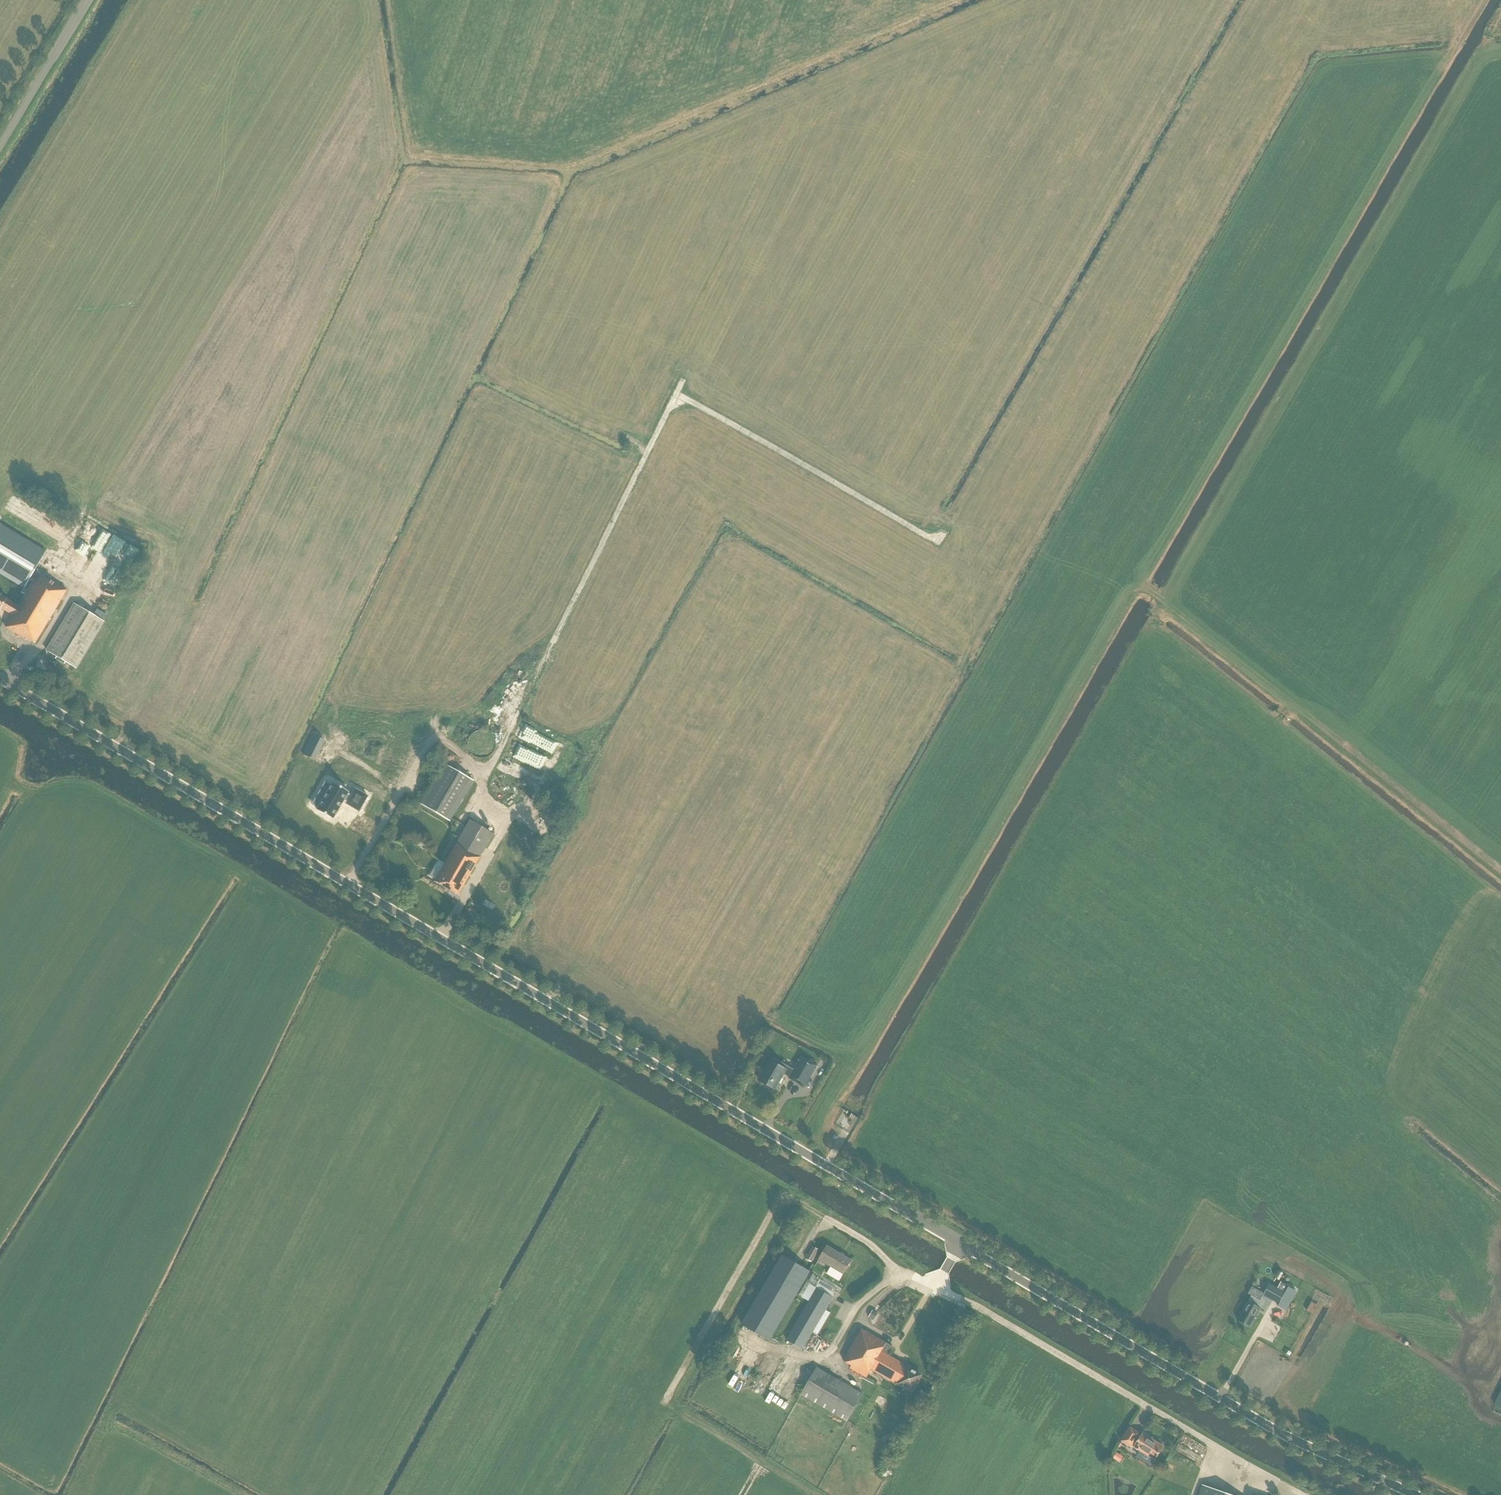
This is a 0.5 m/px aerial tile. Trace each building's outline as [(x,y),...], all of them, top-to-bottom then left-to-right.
[(79,568),(107,524),(93,515),(65,558),(79,568)] [(1,608),(13,615),(6,628),(25,639),(26,637),(35,643),(67,590),(34,571),(46,552),(0,525),(0,574),(28,590),(18,607),(6,600),(7,599),(0,595),(0,610),(1,608)] [(105,622),(74,603),(45,650),(76,669),(105,622)] [(504,755),(543,772),(550,755),(512,738),(504,755)] [(303,754),(314,760),(321,747),(310,741),(303,754)] [(445,764),(421,804),(449,821),(472,781),(445,764)] [(359,812),(368,797),(356,789),(355,791),(351,789),(352,787),(336,778),(320,805),(336,815),(344,801),(348,803),(347,804),(359,812)] [(469,821),(434,881),(458,895),(493,835),(469,821)] [(786,1069),(771,1060),(759,1080),(774,1089),(778,1083),(779,1084),(784,1074),(790,1078),(789,1079),(798,1084),(806,1069),(798,1064),(794,1070),(788,1066),(786,1069)] [(851,1260),(827,1246),(819,1260),(843,1274),(851,1260)] [(806,1259),(811,1262),(818,1250),(812,1247),(806,1259)] [(810,1272),(782,1256),(741,1325),(769,1341),(810,1272)] [(1249,1301),(1238,1320),(1250,1327),(1264,1302),(1267,1297),(1280,1304),(1281,1303),(1287,1307),(1296,1291),(1288,1286),(1285,1292),(1271,1284),(1262,1301),(1252,1295),(1249,1301)] [(802,1350),(832,1298),(817,1289),(787,1341),(802,1350)] [(862,1330),(845,1360),(852,1365),(850,1368),(867,1378),(872,1369),(894,1382),(895,1381),(899,1383),(912,1391),(921,1375),(908,1368),(907,1370),(903,1367),(905,1364),(889,1355),(893,1347),(862,1330)] [(863,1394),(816,1368),(801,1395),(847,1421),(863,1394)] [(922,1390),(915,1404),(923,1407),(929,1394),(922,1390)] [(1151,1439),(1152,1437),(1143,1432),(1134,1446),(1155,1460),(1163,1446),(1151,1439)] [(1138,1477),(1131,1473),(1127,1479),(1134,1483),(1138,1477)] [(1202,1485),(1199,1494),(1232,1494),(1202,1485)]
